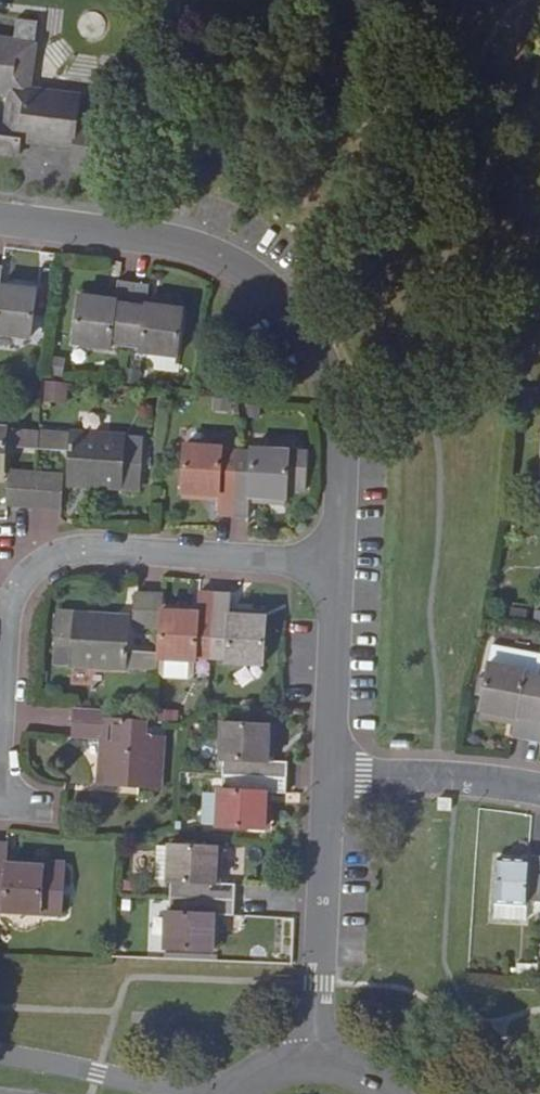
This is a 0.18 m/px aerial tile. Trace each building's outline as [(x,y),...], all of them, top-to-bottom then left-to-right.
[(6,95),(0,140),(0,152),(15,154),(16,142),(70,149),(66,171),(85,173),(94,109),(76,106),(77,97),(24,89),(34,22),(12,19),(9,40),(0,39),(0,94),(6,95)] [(0,265),(0,335),(31,338),(37,289),(2,285),(4,265),(0,265)] [(134,283),(119,280),(117,294),(116,299),(79,295),(73,343),(111,349),(112,345),(125,347),(134,283)] [(150,284),(134,283),(125,347),(140,348),(139,353),(177,357),(184,309),(148,304),(148,299),(150,284)] [(117,294),(80,290),(79,295),(116,299),(117,294)] [(184,304),(148,299),(148,304),(184,309),(184,304)] [(66,403),(67,382),(45,381),(44,402),(66,403)] [(4,475),(5,445),(34,447),(35,431),(6,429),(6,426),(0,426),(0,475),(4,475)] [(71,434),(35,431),(34,447),(70,450),(68,480),(91,482),(91,488),(139,491),(142,438),(125,436),(125,434),(71,431),(71,434)] [(223,446),(184,444),(182,493),(219,496),(218,501),(218,514),(233,516),(236,452),(222,451),(223,446)] [(252,453),(236,452),(233,516),(249,517),(249,504),(249,497),(286,499),(286,500),(287,491),(306,492),(308,451),(289,450),(252,448),(252,453)] [(34,472),(9,470),(8,505),(33,506),(34,472)] [(63,474),(34,472),(33,506),(61,509),(63,474)] [(286,499),(249,497),(249,504),(286,506),(286,499)] [(162,594),(138,592),(135,628),(159,629),(161,610),(161,605),(162,594)] [(198,613),(161,610),(159,629),(158,653),(158,659),(196,662),(196,658),(211,658),(215,593),(199,592),(198,613)] [(232,594),(215,593),(211,658),(225,659),(225,663),(264,665),(266,616),(242,615),(242,609),(231,608),(232,594)] [(106,615),(56,612),(53,664),(127,668),(142,669),(143,653),(128,652),(129,621),(106,620),(106,615)] [(158,653),(143,653),(142,669),(157,670),(158,659),(158,653)] [(526,670),(488,662),(479,712),(481,712),(516,719),(514,725),(512,737),(527,740),(539,675),(526,672),(526,670)] [(539,675),(527,740),(539,742),(539,675)] [(105,710),(73,709),(72,737),(100,739),(97,784),(162,788),(165,737),(138,735),(139,720),(105,718),(105,710)] [(516,719),(481,712),(479,718),(514,725),(516,719)] [(270,724),(222,722),(219,760),(223,760),(223,775),(287,778),(289,762),(274,761),(269,761),(270,724)] [(287,778),(223,775),(222,789),(219,789),(216,827),(265,829),(267,793),(287,794),(287,778)] [(0,843),(0,908),(3,908),(3,913),(63,916),(65,866),(7,863),(8,858),(9,843),(0,843)] [(167,881),(169,846),(156,845),(155,880),(167,881)] [(218,847),(169,845),(169,846),(167,881),(167,883),(170,883),(170,897),(235,900),(236,884),(223,883),(216,883),(218,847)] [(497,857),(494,904),(527,905),(528,906),(528,902),(539,902),(539,856),(531,855),(531,859),(497,857)] [(66,861),(8,858),(7,863),(65,866),(66,861)] [(235,900),(170,897),(169,911),(166,911),(165,949),(213,951),(215,916),(220,916),(234,917),(235,900)] [(527,905),(494,904),(493,920),(526,922),(527,905)]
